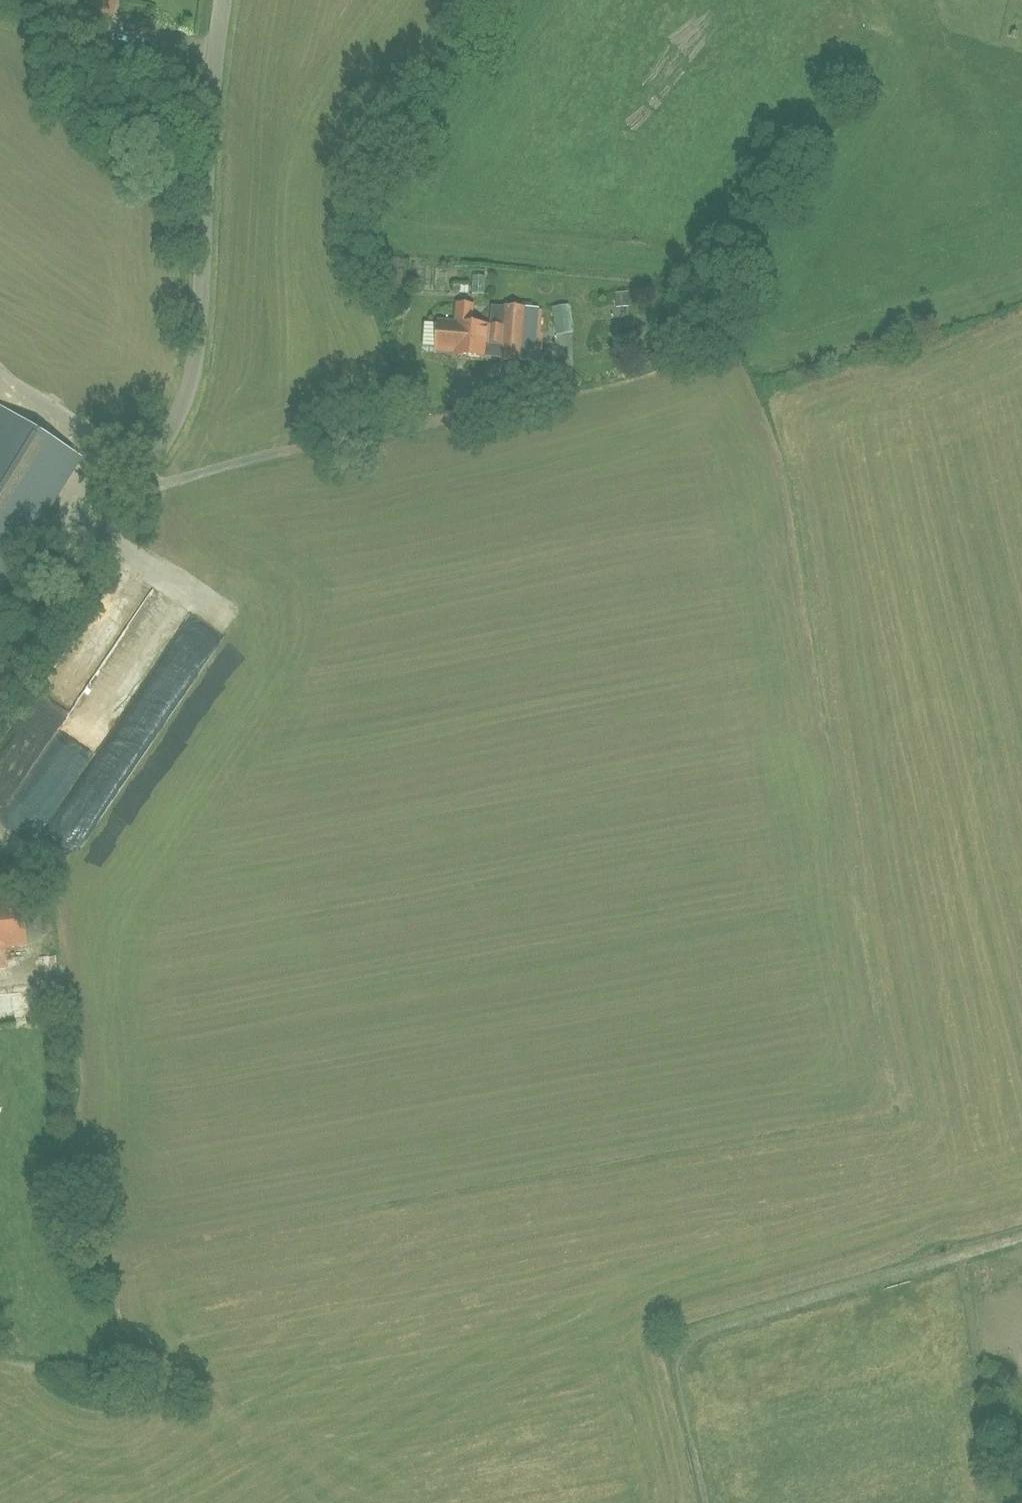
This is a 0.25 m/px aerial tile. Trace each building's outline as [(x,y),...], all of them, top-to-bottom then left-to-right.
[(117,0),(88,0),(80,37),(107,43),(117,0)] [(456,356),(482,358),(499,360),(535,361),(539,308),(503,305),(503,307),(492,306),(490,326),(470,324),(472,305),(458,303),(456,323),(443,322),(442,325),(424,323),(422,348),(457,351),(456,356)] [(79,458),(0,408),(0,586),(79,458)] [(174,677),(153,662),(116,714),(137,729),(174,677)] [(110,718),(133,683),(101,663),(10,802),(63,836),(131,732),(110,718)] [(25,908),(24,897),(0,899),(0,968),(6,967),(4,948),(29,945),(44,943),(40,907),(25,908)] [(29,991),(8,994),(11,1010),(31,1007),(29,991)]
